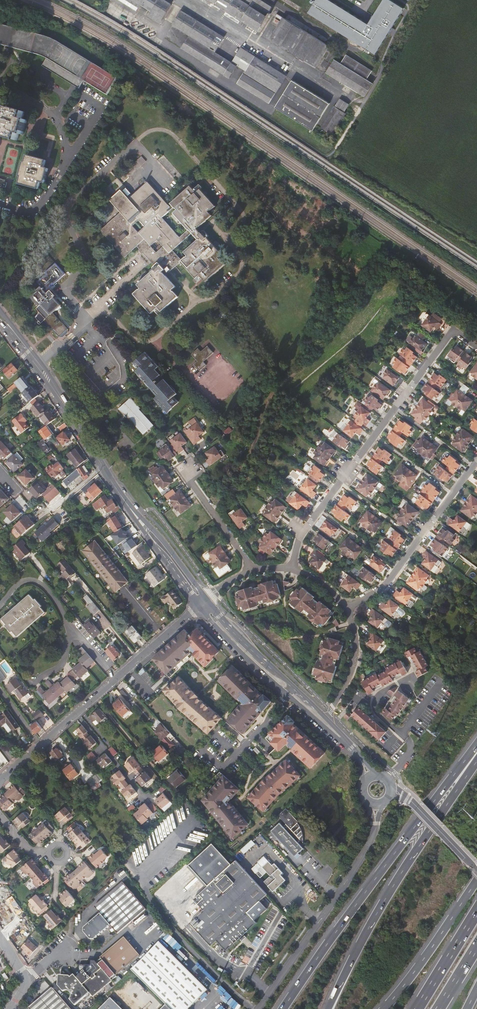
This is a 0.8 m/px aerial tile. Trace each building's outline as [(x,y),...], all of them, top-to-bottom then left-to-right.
[(135,14),(141,5),(151,12),(148,17),(159,23),(170,4),(164,0),(113,0),(135,14)] [(258,30),(266,16),(268,17),(271,13),(269,12),(272,7),(260,0),(210,0),(258,30)] [(330,0),(315,0),(307,13),(375,55),(404,8),(391,0),(383,0),(368,23),(330,0)] [(105,13),(120,23),(125,15),(110,5),(105,13)] [(188,37),(181,47),(224,74),(230,63),(213,52),(214,50),(215,51),(224,37),(181,11),(173,24),(189,35),(188,37)] [(285,19),(272,40),(314,66),(327,45),(285,19)] [(165,37),(181,47),(188,37),(172,27),(165,37)] [(241,48),(233,62),(237,64),(246,70),(278,90),(286,76),(241,48)] [(336,60),(328,73),(366,96),(374,84),(368,80),(374,72),(347,56),(342,64),(336,60)] [(230,63),(224,74),(229,77),(237,64),(233,62),(232,61),(230,63)] [(270,103),(278,90),(246,70),(237,84),(270,103)] [(293,80),(276,107),(314,130),(330,103),(293,80)] [(341,99),(337,107),(345,112),(350,105),(341,99)] [(345,112),(337,107),(336,106),(322,128),(333,135),(347,113),(345,112)] [(0,128),(0,129),(4,130),(2,137),(17,141),(19,134),(24,135),(26,124),(27,120),(22,119),(24,112),(9,109),(7,116),(3,115),(0,128)] [(178,183),(184,178),(163,155),(158,160),(178,183)] [(46,161),(28,156),(26,163),(24,163),(20,177),(22,177),(21,184),(39,189),(41,182),(45,183),(47,175),(49,169),(44,168),(45,164),(46,161)] [(119,177),(123,182),(146,162),(142,157),(119,177)] [(153,268),(153,269),(154,270),(137,285),(140,289),(139,290),(138,290),(133,294),(151,314),(155,311),(159,315),(159,316),(160,316),(161,316),(162,315),(162,314),(163,314),(163,313),(162,312),(178,297),(174,292),(173,292),(172,290),(176,287),(165,276),(180,262),(196,278),(194,280),(194,281),(195,282),(196,283),(197,283),(202,278),(205,282),(225,264),(221,259),(220,260),(219,258),(223,255),(207,238),(208,237),(209,237),(209,236),(209,235),(208,235),(205,231),(204,231),(204,230),(203,230),(203,231),(201,233),(197,229),(212,215),(209,212),(210,210),(211,211),(216,206),(201,189),(202,188),(202,187),(200,186),(200,185),(199,185),(194,190),(191,186),(169,205),(148,182),(129,199),(121,190),(110,200),(121,212),(101,230),(125,257),(137,246),(155,266),(153,267),(153,268)] [(49,284),(54,289),(67,277),(63,273),(62,274),(62,273),(49,284)] [(50,315),(53,313),(59,308),(62,305),(55,298),(55,297),(55,296),(53,295),(52,295),(50,297),(41,287),(29,296),(39,306),(41,305),(50,315)] [(41,305),(39,306),(36,309),(39,313),(46,320),(50,315),(41,305)] [(422,324),(431,331),(435,326),(438,328),(442,323),(440,321),(442,318),(434,311),(431,315),(427,312),(423,317),(426,319),(422,324)] [(46,320),(39,313),(35,317),(39,322),(37,323),(39,325),(44,321),(46,320)] [(53,313),(50,315),(46,320),(44,321),(59,337),(68,330),(53,313)] [(403,337),(422,351),(427,344),(422,340),(425,337),(420,333),(419,335),(417,334),(414,337),(407,332),(403,337)] [(473,356),(458,345),(454,349),(452,348),(448,355),(451,357),(450,359),(454,362),(456,359),(458,361),(456,364),(460,368),(462,365),(465,368),(470,362),(469,361),(473,356)] [(201,351),(198,348),(192,354),(198,361),(194,364),(200,371),(207,365),(204,361),(214,352),(208,346),(201,351)] [(401,369),(405,373),(417,357),(413,353),(414,352),(407,346),(405,349),(404,348),(400,353),(405,357),(403,361),(397,356),(393,361),(395,362),(392,366),(399,371),(401,369)] [(159,367),(147,354),(135,364),(139,369),(136,371),(147,383),(148,383),(150,385),(154,389),(156,392),(155,393),(158,396),(154,398),(167,412),(168,412),(172,408),(178,402),(174,397),(177,394),(165,380),(158,386),(154,381),(153,381),(160,375),(155,370),(159,367)] [(18,370),(12,363),(4,370),(9,377),(18,370)] [(391,381),(395,384),(400,378),(387,368),(383,373),(385,374),(383,377),(389,382),(391,381)] [(426,393),(432,398),(435,395),(437,397),(440,393),(435,388),(438,384),(443,388),(446,383),(445,382),(447,379),(441,374),(439,375),(435,372),(423,388),(427,392),(426,393)] [(18,386),(23,392),(30,387),(23,377),(9,388),(12,391),(18,386)] [(373,392),(382,398),(383,396),(385,397),(390,391),(385,388),(386,386),(380,381),(378,384),(376,383),(372,388),(374,389),(373,392)] [(30,387),(23,392),(31,402),(39,395),(31,386),(30,387)] [(456,394),(454,393),(449,399),(452,402),(451,404),(461,411),(462,409),(465,411),(470,405),(468,404),(471,399),(459,390),(456,394)] [(368,402),(366,405),(371,409),(373,406),(377,410),(382,403),(378,400),(379,399),(371,394),(369,396),(367,395),(364,399),(365,400),(368,402)] [(125,414),(143,435),(154,426),(139,410),(140,408),(131,398),(118,409),(123,415),(125,414)] [(434,406),(427,401),(426,403),(421,399),(412,411),(417,415),(416,416),(414,418),(420,422),(422,421),(424,418),(426,419),(433,410),(432,409),(434,406)] [(31,408),(38,417),(40,415),(45,412),(41,407),(42,406),(38,402),(31,408)] [(355,417),(362,422),(365,424),(369,419),(366,417),(370,412),(361,405),(357,410),(354,408),(351,414),(355,417)] [(56,419),(48,409),(46,411),(45,412),(40,415),(47,425),(48,425),(56,419)] [(22,413),(18,417),(27,429),(29,427),(25,422),(27,420),(22,413)] [(27,429),(18,417),(13,421),(22,433),(27,429)] [(359,427),(361,425),(353,420),(352,422),(347,418),(340,428),(352,437),(355,432),(358,434),(362,430),(359,427)] [(399,443),(401,444),(406,439),(400,434),(403,431),(408,434),(411,430),(410,428),(412,425),(406,421),(404,423),(400,419),(388,436),(392,439),(391,441),(397,446),(399,443)] [(182,429),(192,444),(195,442),(196,442),(200,439),(197,435),(202,432),(194,420),(182,429)] [(44,428),(39,431),(47,442),(55,435),(54,433),(53,434),(46,426),(44,428)] [(464,450),(473,438),(469,435),(470,433),(463,428),(461,431),(460,430),(452,440),(454,441),(452,444),(458,449),(460,447),(464,450)] [(326,437),(338,446),(339,445),(344,448),(348,441),(334,430),(330,436),(327,435),(326,437)] [(64,432),(58,437),(63,444),(70,439),(64,432)] [(175,448),(179,454),(185,449),(182,446),(187,443),(180,433),(176,437),(174,434),(168,439),(170,441),(175,448)] [(430,458),(435,452),(433,451),(436,446),(425,437),(421,441),(419,440),(415,446),(418,449),(417,450),(426,457),(427,455),(430,458)] [(40,442),(38,443),(44,451),(49,448),(46,443),(44,444),(41,440),(39,441),(40,442)] [(313,458),(319,463),(320,461),(325,464),(334,452),(330,448),(331,447),(325,442),(323,445),(321,443),(313,453),(315,455),(313,458)] [(165,456),(169,461),(175,456),(177,455),(173,449),(171,450),(166,444),(161,447),(162,448),(159,451),(163,457),(165,456)] [(209,465),(223,455),(220,450),(217,452),(214,447),(205,453),(208,458),(205,460),(209,465)] [(384,450),(379,447),(367,464),(371,468),(370,469),(376,473),(379,471),(380,472),(383,468),(378,464),(381,459),(387,464),(391,459),(389,457),(391,453),(385,449),(384,450)] [(75,449),(65,457),(73,467),(82,459),(75,449)] [(15,471),(21,465),(14,457),(15,455),(15,454),(6,462),(15,471)] [(443,477),(447,481),(460,464),(456,461),(457,459),(450,454),(448,457),(446,456),(442,461),(448,466),(445,468),(439,464),(435,470),(438,471),(435,474),(442,479),(443,477)] [(14,457),(21,465),(23,464),(15,455),(14,457)] [(52,464),(46,469),(52,477),(54,475),(56,477),(60,474),(62,476),(65,473),(63,470),(64,468),(59,461),(54,465),(52,464)] [(308,472),(319,481),(324,475),(320,472),(321,470),(315,465),(312,468),(311,467),(308,472)] [(401,469),(399,468),(394,474),(397,477),(396,479),(405,485),(406,483),(409,486),(414,480),(413,478),(416,474),(404,465),(401,469)] [(79,469),(78,468),(70,474),(64,479),(64,480),(68,485),(82,474),(86,479),(90,476),(87,472),(83,466),(79,469)] [(173,479),(164,467),(160,470),(158,468),(151,473),(153,476),(152,478),(158,486),(160,485),(162,489),(169,484),(168,482),(173,479)] [(26,469),(19,476),(26,484),(34,478),(26,469)] [(361,490),(360,492),(366,496),(368,493),(369,494),(373,490),(376,492),(382,484),(371,476),(370,477),(365,475),(357,487),(361,490)] [(297,487),(312,498),(316,492),(313,490),(316,485),(308,478),(304,484),(301,481),(297,487)] [(96,498),(103,491),(92,479),(81,489),(85,493),(89,490),(90,492),(96,498)] [(68,485),(64,480),(56,487),(60,491),(68,485)] [(423,505),(427,508),(439,492),(435,489),(436,487),(429,482),(427,485),(424,483),(420,489),(427,493),(424,498),(418,494),(416,497),(418,499),(415,502),(421,507),(423,505)] [(38,483),(30,489),(38,498),(45,491),(38,483)] [(60,491),(56,487),(55,487),(44,496),(49,502),(60,492),(60,491)] [(0,492),(0,507),(9,498),(2,490),(0,492)] [(180,514),(187,509),(186,507),(190,504),(181,491),(177,495),(176,493),(169,498),(171,500),(169,502),(176,512),(178,511),(180,514)] [(289,504),(298,510),(302,505),(305,507),(309,502),(294,491),(290,496),(293,498),(289,504)] [(335,516),(341,521),(343,518),(345,519),(350,513),(344,509),(346,506),(351,509),(354,505),(353,504),(355,501),(349,497),(347,498),(343,495),(332,511),(336,514),(335,516)] [(107,504),(110,502),(106,496),(95,503),(98,509),(105,504),(105,505),(107,504)] [(476,497),(475,499),(471,496),(461,508),(465,511),(464,513),(471,518),(473,516),(474,517),(476,512),(476,498),(476,497)] [(121,507),(120,506),(118,507),(114,499),(110,502),(107,504),(111,510),(112,510),(115,513),(121,507)] [(271,518),(276,522),(285,510),(280,506),(281,504),(275,500),(273,503),(270,501),(264,510),(266,512),(263,515),(270,520),(271,518)] [(408,524),(417,512),(413,509),(414,507),(407,502),(405,505),(404,504),(397,514),(398,515),(396,518),(403,523),(404,521),(408,524)] [(13,504),(4,512),(12,520),(20,512),(13,504)] [(239,529),(244,525),(242,522),(247,518),(240,509),(235,512),(233,510),(228,514),(239,529)] [(365,517),(363,516),(359,522),(361,523),(360,525),(370,532),(371,530),(374,533),(379,527),(377,526),(381,521),(369,512),(365,517)] [(123,527),(115,513),(114,514),(108,520),(116,532),(123,527)] [(463,527),(467,521),(457,514),(454,519),(451,517),(447,522),(461,533),(465,528),(463,527)] [(36,525),(33,521),(32,519),(28,515),(15,527),(23,536),(36,525)] [(60,524),(55,518),(46,526),(44,525),(36,532),(44,541),(52,533),(51,532),(60,524)] [(324,532),(330,537),(332,534),(333,535),(337,530),(325,521),(320,527),(325,530),(324,532)] [(375,546),(387,554),(388,552),(392,556),(405,538),(400,535),(401,534),(391,527),(389,530),(391,531),(388,536),(393,540),(390,543),(384,539),(379,545),(377,543),(375,546)] [(433,549),(440,554),(442,551),(444,552),(448,548),(442,543),(446,539),(451,543),(454,539),(452,538),(454,535),(448,530),(446,531),(442,528),(430,544),(434,547),(433,549)] [(267,550),(272,554),(280,542),(276,539),(277,537),(276,537),(277,535),(273,531),(272,533),(270,532),(269,535),(267,533),(261,542),(262,544),(260,547),(266,552),(267,550)] [(318,543),(317,545),(323,550),(327,545),(328,546),(330,543),(331,541),(319,532),(318,534),(313,540),(318,543)] [(126,549),(128,552),(130,550),(117,534),(115,535),(126,549)] [(115,535),(107,542),(119,556),(126,549),(115,535)] [(362,547),(349,537),(346,543),(344,541),(340,548),(343,550),(342,552),(351,558),(353,557),(356,559),(360,553),(358,551),(362,547)] [(26,544),(23,541),(15,547),(17,550),(14,552),(22,561),(31,553),(24,546),(26,544)] [(97,541),(82,551),(116,592),(129,582),(97,541)] [(151,557),(142,546),(133,553),(141,564),(151,557)] [(219,570),(226,565),(225,563),(230,560),(221,547),(216,550),(215,549),(208,553),(210,557),(208,558),(215,568),(217,567),(219,570)] [(119,556),(121,558),(128,552),(126,549),(119,556)] [(310,563),(322,572),(325,566),(329,561),(314,550),(310,555),(313,558),(310,563)] [(421,562),(433,571),(441,561),(426,550),(422,555),(425,557),(421,562)] [(369,565),(376,569),(377,568),(381,571),(385,565),(384,564),(385,562),(379,558),(377,559),(375,557),(373,556),(369,560),(371,562),(369,565)] [(72,566),(69,563),(63,569),(65,572),(63,574),(67,579),(71,576),(72,577),(75,574),(70,568),(72,566)] [(366,578),(370,581),(375,574),(363,566),(360,571),(361,572),(359,575),(364,579),(366,578)] [(147,574),(156,586),(165,579),(161,574),(160,574),(155,568),(147,574)] [(430,574),(423,569),(421,571),(417,568),(408,581),(412,584),(411,585),(418,591),(420,588),(421,589),(428,579),(427,578),(430,574)] [(341,586),(350,592),(354,587),(358,589),(361,583),(345,573),(341,579),(344,581),(341,586)] [(258,585),(259,587),(260,590),(253,592),(252,589),(252,587),(238,591),(238,592),(239,596),(236,597),(239,607),(242,605),(244,610),(258,606),(257,604),(257,602),(263,600),(264,603),(264,604),(278,599),(277,595),(280,594),(277,584),(274,585),(273,582),(272,581),(258,585)] [(409,599),(413,594),(404,587),(400,592),(397,589),(393,594),(408,605),(412,601),(409,599)] [(303,613),(304,612),(305,610),(311,614),(309,616),(308,617),(320,627),(323,623),(326,625),(332,617),(332,616),(330,614),(332,612),(332,611),(320,602),(319,604),(318,605),(313,601),(314,599),(315,598),(304,589),(303,589),(301,592),(299,590),(298,590),(292,598),(294,600),(292,604),(303,613)] [(173,590),(164,597),(168,602),(170,600),(176,608),(183,602),(173,590)] [(35,600),(31,596),(3,621),(7,626),(6,627),(12,634),(14,632),(17,637),(45,612),(41,607),(43,606),(37,599),(35,600)] [(380,606),(395,617),(398,612),(396,610),(399,605),(390,598),(386,603),(383,601),(380,606)] [(101,610),(93,602),(88,606),(95,615),(101,610)] [(369,621),(379,628),(383,623),(386,625),(389,620),(375,609),(371,614),(373,616),(369,621)] [(91,620),(84,626),(94,637),(101,632),(91,620)] [(143,636),(133,625),(126,631),(135,643),(143,636)] [(185,630),(153,659),(171,676),(194,655),(205,666),(213,658),(212,657),(218,651),(197,628),(190,635),(185,630)] [(368,644),(377,651),(381,646),(384,648),(388,643),(373,631),(369,636),(372,639),(368,644)] [(330,679),(333,680),(334,681),(338,667),(336,666),(334,665),(336,659),(338,659),(340,660),(345,646),(344,646),(340,645),(341,642),(341,641),(331,638),(330,642),(326,640),(322,654),(323,655),(325,655),(323,662),(321,661),(320,661),(315,675),(320,676),(319,680),(329,683),(329,682),(330,679)] [(416,646),(413,643),(404,648),(406,652),(416,646)] [(120,654),(113,646),(107,651),(114,659),(115,660),(117,659),(117,657),(120,654)] [(417,671),(420,676),(429,671),(426,666),(429,664),(421,650),(418,651),(416,646),(406,652),(409,657),(412,655),(414,658),(412,659),(413,661),(415,660),(420,669),(417,671)] [(47,682),(58,697),(66,690),(68,692),(75,685),(73,682),(79,677),(81,678),(89,671),(86,668),(95,661),(82,647),(79,650),(84,656),(79,660),(81,663),(67,675),(69,677),(61,684),(59,682),(54,687),(48,680),(47,682)] [(364,682),(370,694),(376,691),(374,688),(376,687),(377,688),(379,687),(378,685),(383,683),(385,686),(395,680),(393,677),(398,674),(398,676),(401,675),(400,673),(402,672),(404,675),(409,672),(402,660),(397,663),(397,662),(388,667),(389,670),(379,676),(377,673),(368,679),(364,682)] [(233,666),(219,681),(242,703),(227,719),(243,733),(271,701),(261,692),(260,693),(233,666)] [(199,698),(180,676),(163,690),(182,711),(209,734),(223,718),(199,698)] [(6,685),(12,692),(14,691),(18,696),(19,694),(22,698),(27,694),(16,678),(6,685)] [(39,688),(51,703),(58,697),(47,682),(46,683),(51,689),(46,693),(40,687),(39,688)] [(391,690),(389,692),(394,695),(398,688),(396,687),(391,690)] [(50,704),(51,703),(39,688),(37,690),(50,704)] [(122,690),(119,693),(126,701),(129,698),(122,690)] [(388,708),(384,713),(394,719),(397,715),(399,716),(411,697),(400,690),(396,695),(399,696),(398,699),(396,698),(395,700),(396,701),(390,710),(388,708)] [(113,706),(123,718),(131,711),(121,699),(113,706)] [(354,715),(382,739),(389,731),(375,720),(377,719),(375,717),(374,718),(361,707),(354,715)] [(99,722),(107,716),(100,709),(93,715),(99,722)] [(8,710),(0,716),(0,723),(1,725),(6,721),(13,730),(19,726),(8,710)] [(36,714),(39,719),(45,715),(41,710),(36,714)] [(96,725),(99,722),(93,715),(90,718),(96,725)] [(310,763),(313,765),(323,755),(320,752),(322,750),(295,725),(293,723),(294,722),(288,716),(265,738),(270,743),(272,742),(280,751),(287,745),(308,765),(310,763)] [(31,726),(37,734),(43,729),(37,721),(31,726)] [(156,728),(171,744),(171,743),(167,739),(172,735),(162,723),(156,728)] [(92,747),(97,743),(91,735),(90,736),(87,733),(88,732),(82,725),(77,730),(79,733),(78,734),(84,741),(83,742),(87,747),(89,745),(92,747)] [(163,742),(167,747),(171,744),(156,728),(158,730),(155,732),(163,741),(163,742)] [(153,753),(160,761),(169,753),(162,745),(153,753)] [(114,756),(118,753),(112,747),(109,750),(114,756)] [(63,756),(58,748),(51,753),(57,761),(63,756)] [(113,761),(106,753),(97,760),(101,765),(105,763),(107,766),(113,761)] [(88,760),(91,763),(97,758),(94,755),(88,760)] [(134,758),(127,764),(134,772),(134,771),(137,774),(143,769),(140,766),(141,766),(139,764),(134,758)] [(248,797),(247,798),(262,811),(263,810),(265,808),(273,799),(272,798),(274,796),(280,791),(281,792),(295,779),(298,777),(299,776),(286,761),(285,762),(282,764),(261,782),(250,794),(248,797)] [(64,770),(68,775),(75,769),(72,764),(66,769),(65,767),(62,769),(64,771),(64,770)] [(75,769),(68,775),(71,780),(79,774),(75,769)] [(139,778),(145,786),(152,779),(146,772),(145,772),(143,769),(137,774),(140,777),(139,778)] [(126,778),(120,770),(113,775),(115,778),(114,780),(117,784),(119,783),(123,789),(122,790),(126,795),(128,794),(130,797),(137,792),(131,784),(129,785),(125,779),(126,778)] [(174,777),(180,785),(187,778),(180,770),(173,776),(174,777)] [(178,787),(180,785),(174,777),(173,776),(170,779),(178,787)] [(220,780),(203,798),(206,802),(204,804),(227,833),(230,836),(230,837),(245,826),(242,822),(244,821),(232,806),(231,807),(229,805),(227,804),(227,805),(225,802),(227,800),(229,798),(230,799),(235,793),(234,792),(237,788),(223,776),(222,777),(220,780)] [(90,780),(94,785),(99,782),(95,777),(90,780)] [(8,792),(5,794),(13,802),(16,799),(18,801),(18,800),(20,800),(23,797),(23,796),(24,795),(14,784),(9,789),(10,790),(8,792)] [(167,787),(164,784),(158,790),(161,793),(167,787)] [(157,799),(163,807),(171,801),(164,793),(157,799)] [(5,794),(0,798),(0,800),(1,801),(0,802),(0,805),(5,811),(14,803),(13,802),(5,794)] [(154,811),(158,808),(153,802),(149,805),(154,811)] [(154,812),(146,803),(140,808),(141,809),(135,814),(143,823),(148,819),(148,818),(154,812)] [(127,810),(129,813),(135,808),(133,805),(127,810)] [(56,815),(63,823),(73,814),(66,806),(56,815)] [(286,808),(278,815),(286,824),(284,826),(281,823),(271,831),(296,857),(304,849),(301,845),(298,841),(301,839),(304,842),(304,840),(304,838),(304,836),(304,834),(303,832),(303,831),(302,828),(301,826),(300,825),(299,824),(298,822),(299,822),(286,808)] [(21,825),(23,828),(31,821),(23,813),(13,821),(19,827),(21,825)] [(38,828),(47,838),(49,835),(47,833),(53,828),(47,821),(38,828)] [(74,840),(83,832),(76,823),(72,826),(70,828),(68,830),(71,832),(68,834),(74,840)] [(44,840),(47,838),(38,828),(29,835),(36,843),(42,838),(44,840)] [(91,841),(83,832),(74,840),(79,846),(81,844),(83,847),(91,841)] [(1,853),(10,845),(6,840),(5,841),(2,838),(0,835),(0,852),(1,853)] [(252,839),(242,848),(245,852),(256,843),(252,839)] [(10,864),(13,867),(22,860),(20,857),(18,855),(19,855),(14,849),(3,859),(4,859),(4,861),(6,864),(8,864),(8,865),(10,864)] [(88,858),(97,867),(104,861),(103,860),(107,856),(101,849),(98,852),(95,854),(94,853),(88,858)] [(262,867),(259,870),(263,875),(267,872),(274,880),(268,886),(274,892),(286,880),(281,875),(283,872),(275,863),(273,865),(264,856),(257,862),(258,863),(262,867)] [(28,873),(31,877),(40,869),(38,867),(36,865),(37,864),(32,858),(21,868),(22,869),(22,870),(24,873),(26,873),(26,874),(28,873)] [(248,912),(265,895),(261,891),(237,861),(236,860),(194,899),(204,910),(191,923),(212,946),(218,940),(227,950),(258,922),(248,912)] [(261,891),(265,895),(267,893),(252,877),(248,873),(236,860),(237,861),(261,891)] [(78,869),(75,871),(83,879),(86,876),(87,877),(88,877),(89,877),(93,874),(93,873),(93,872),(84,861),(79,866),(80,867),(78,869)] [(248,873),(252,877),(259,870),(262,867),(258,863),(248,873)] [(40,869),(31,877),(34,880),(33,881),(33,882),(33,883),(36,887),(37,886),(38,887),(49,878),(44,873),(43,873),(42,871),(40,869)] [(83,879),(75,871),(73,873),(71,875),(70,874),(65,878),(74,889),(74,888),(76,889),(79,886),(79,884),(80,884),(79,883),(83,879)] [(84,928),(83,932),(90,939),(94,940),(110,926),(117,934),(146,909),(123,882),(94,907),(100,914),(84,928)] [(74,899),(66,889),(60,895),(62,897),(59,899),(66,907),(74,899)] [(36,894),(29,900),(33,905),(32,906),(38,913),(48,905),(43,900),(42,901),(39,898),(36,894)] [(51,909),(44,915),(48,920),(46,921),(53,928),(62,920),(58,915),(57,916),(54,913),(51,909)] [(97,962),(113,980),(117,976),(116,975),(139,954),(124,937),(97,962)] [(27,952),(26,953),(30,956),(37,948),(28,939),(21,947),(25,950),(27,952)] [(143,959),(190,1008),(209,990),(160,941),(143,959)] [(190,1008),(143,959),(133,969),(167,1005),(171,1008),(190,1008)] [(94,997),(113,980),(97,962),(96,961),(91,961),(91,965),(85,965),(85,970),(82,973),(83,974),(78,979),(90,993),(94,997)] [(76,1006),(90,993),(78,979),(77,978),(74,974),(71,977),(70,976),(64,976),(64,979),(62,980),(59,980),(59,986),(64,992),(65,991),(67,991),(68,991),(70,991),(71,992),(72,994),(72,995),(72,997),(72,998),(71,999),(76,1006)] [(53,988),(29,1008),(30,1008),(71,1008),(53,988)] [(235,1008),(240,1003),(228,992),(223,998),(235,1008)] [(111,999),(101,1008),(122,1008),(111,999)]
